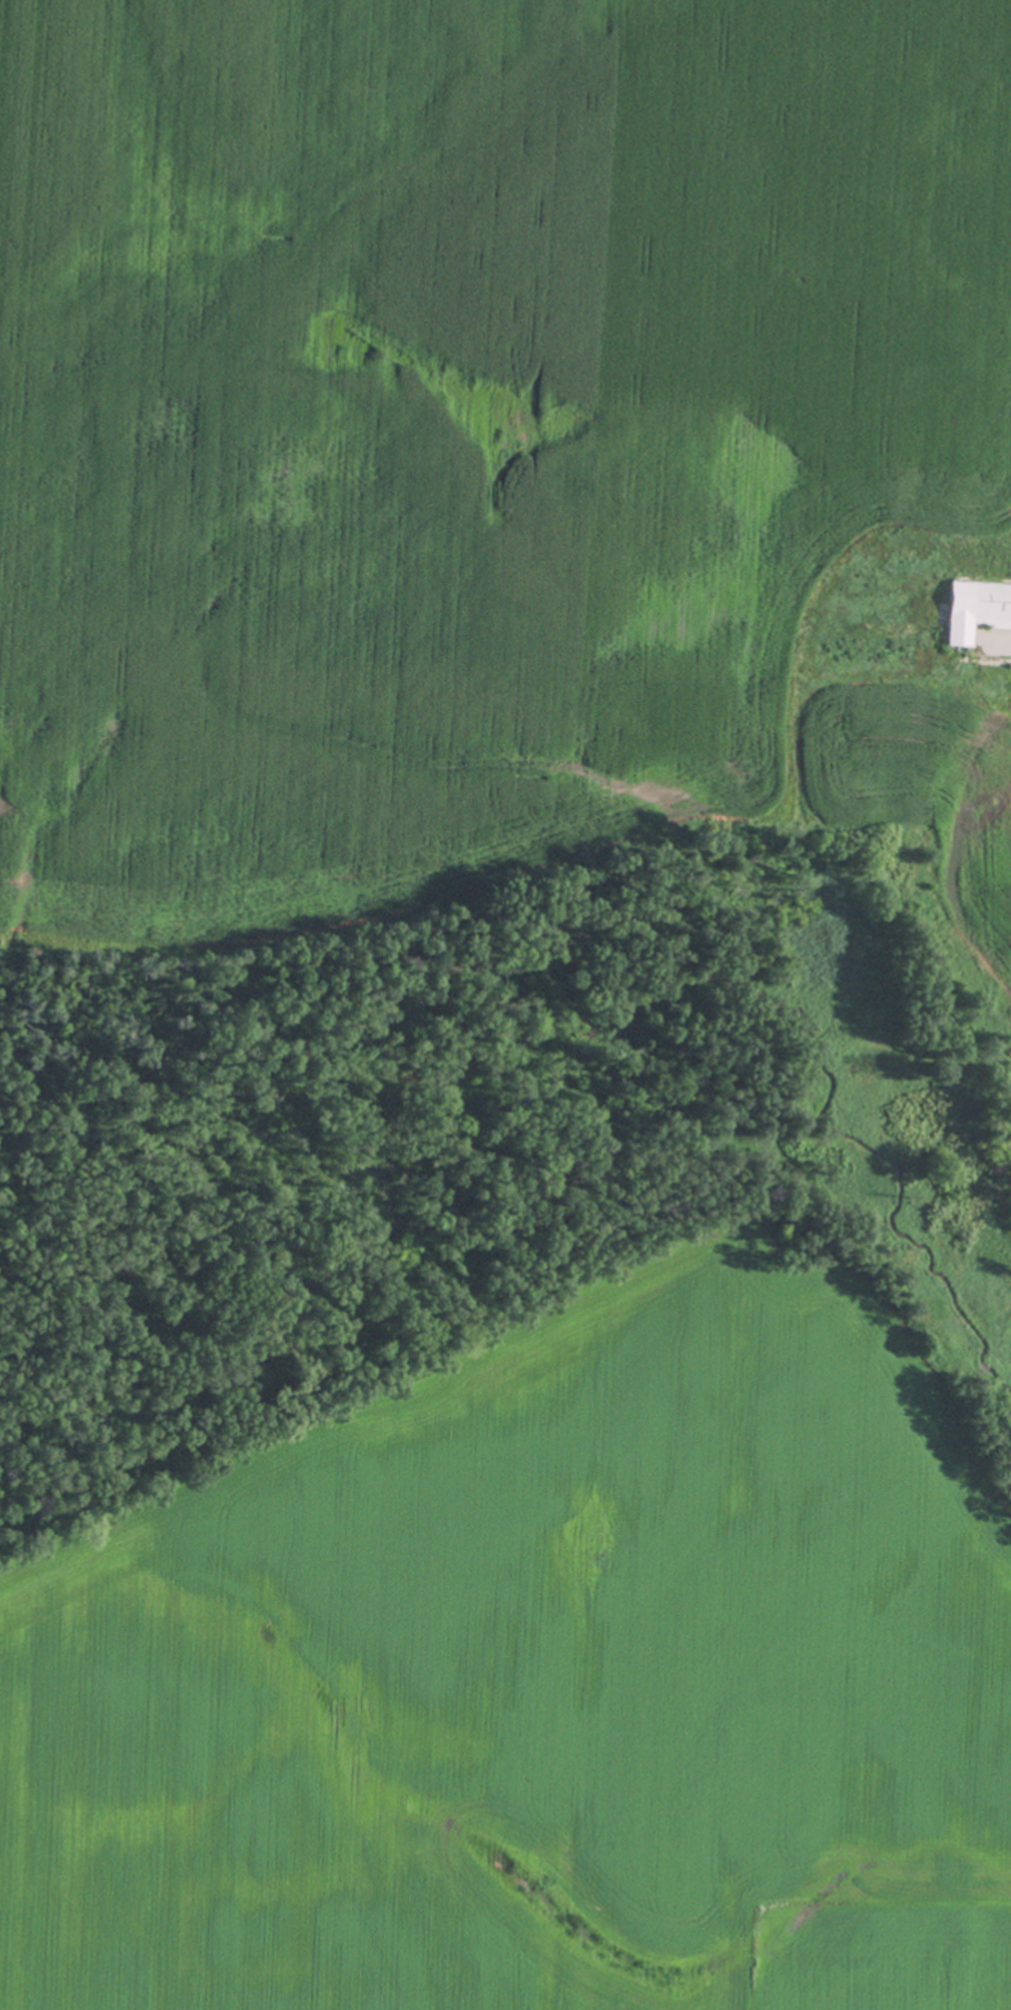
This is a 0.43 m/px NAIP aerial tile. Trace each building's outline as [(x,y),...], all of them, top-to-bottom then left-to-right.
[(948,584),(1010,586),(1010,631),(970,630),(970,648),(946,647),(948,584)]
